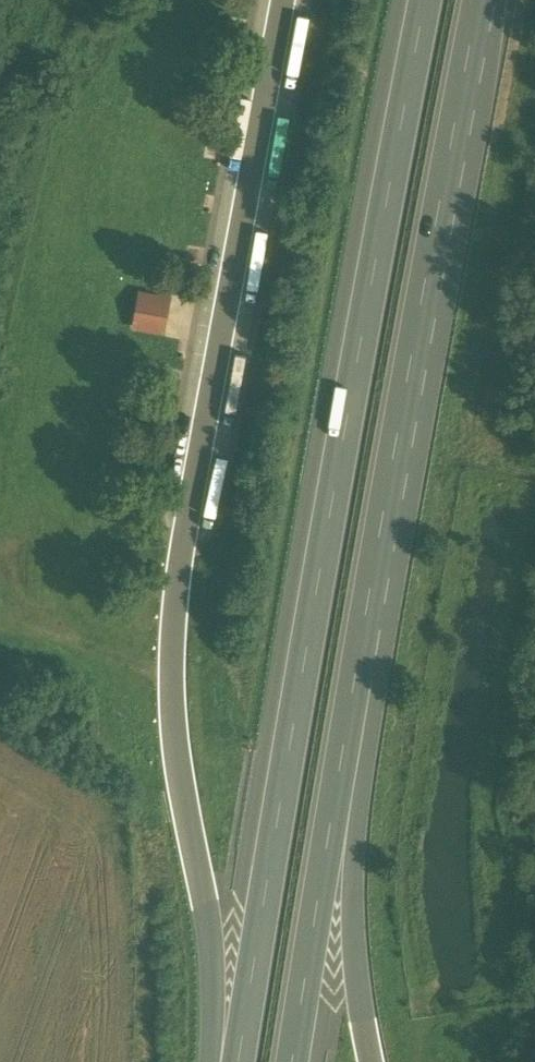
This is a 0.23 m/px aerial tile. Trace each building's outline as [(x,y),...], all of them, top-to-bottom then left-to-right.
[(156,333),(167,294),(134,285),(123,323),(156,333)]
